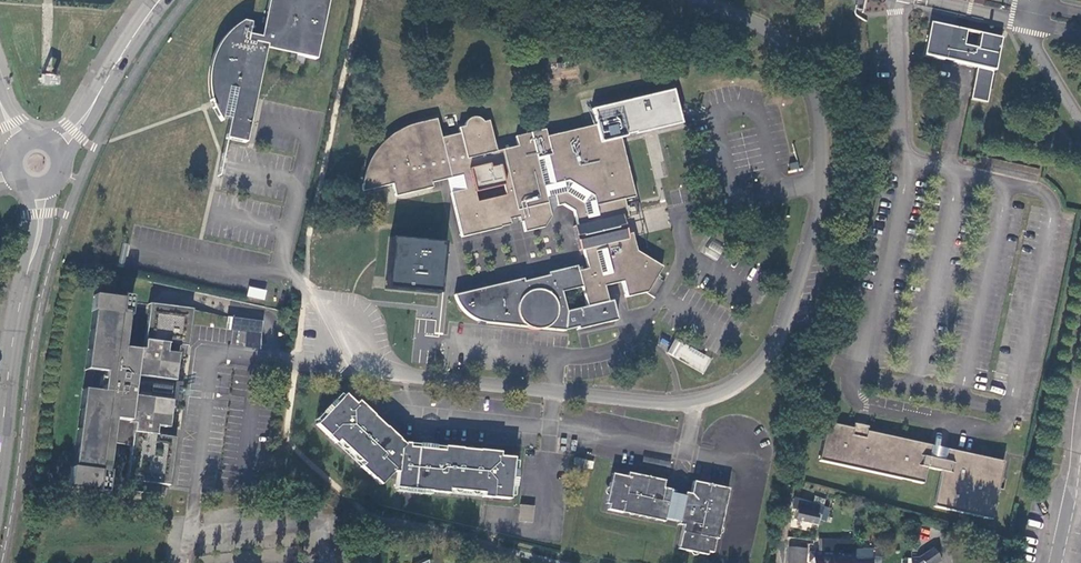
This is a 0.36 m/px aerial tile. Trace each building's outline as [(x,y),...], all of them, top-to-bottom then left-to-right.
[(261,38),(248,34),(251,23),(242,21),(231,29),(223,37),(217,48),(212,59),(209,72),(209,91),(210,97),(212,104),(217,114),(221,121),(222,117),(230,119),(225,138),(245,143),(250,123),(255,98),(267,45),(297,52),(296,55),(315,59),(329,0),(269,0),(261,38)] [(1002,40),(930,24),(923,57),(944,62),(978,70),(971,101),(987,105),(1002,40)] [(600,142),(621,138),(647,132),(682,124),(673,90),(592,110),(600,142)] [(527,221),(512,148),(496,151),(489,121),(484,122),(481,120),(477,118),(473,117),(470,119),(468,121),(466,124),(465,127),(459,128),(460,134),(441,138),(437,119),(417,123),(417,126),(412,128),(404,130),(387,143),(379,152),(371,164),(367,174),(365,184),(363,184),(362,191),(382,187),(393,185),(397,197),(434,188),(433,181),(463,175),(467,189),(451,192),(463,238),(502,229),(501,226),(513,224),(511,219),(520,217),(520,223),(522,222),(527,221)] [(634,197),(622,143),(621,138),(600,142),(596,126),(547,137),(546,130),(516,136),(518,146),(512,148),(527,221),(522,222),(525,232),(544,228),(551,217),(547,198),(554,197),(557,206),(563,205),(574,212),(577,226),(573,227),(579,251),(583,250),(588,269),(578,271),(587,306),(608,302),(602,282),(621,277),(616,255),(637,252),(633,237),(632,234),(627,234),(624,221),(628,219),(624,200),(634,197)] [(446,245),(391,239),(387,289),(438,294),(442,295),(446,245)] [(705,255),(718,260),(723,245),(710,241),(705,255)] [(637,252),(616,255),(621,277),(626,298),(646,293),(658,274),(662,268),(637,252)] [(587,306),(578,271),(577,265),(551,272),(552,276),(527,281),(527,277),(454,295),(456,300),(458,304),(460,307),(464,312),(467,315),(471,317),(475,320),(478,321),(526,327),(531,329),(534,330),(539,330),(542,329),(565,332),(568,330),(577,328),(577,330),(616,321),(612,301),(608,302),(587,306)] [(653,296),(663,280),(657,277),(648,293),(653,296)] [(248,286),(247,297),(265,300),(266,289),(248,286)] [(121,302),(94,298),(93,310),(95,311),(88,370),(105,372),(103,391),(85,390),(75,467),(73,467),(71,483),(98,487),(97,491),(107,493),(109,473),(106,472),(110,442),(131,446),(125,490),(160,495),(167,436),(155,434),(156,426),(168,428),(172,400),(180,402),(183,383),(175,382),(178,354),(166,352),(167,345),(179,346),(182,319),(148,314),(143,349),(138,349),(138,350),(123,348),(127,315),(130,315),(132,297),(122,296),(121,302)] [(261,334),(245,332),(244,344),(260,345),(261,334)] [(676,338),(667,353),(703,375),(712,358),(676,338)] [(482,497),(501,499),(504,489),(506,484),(509,482),(512,481),(514,459),(505,458),(496,457),(497,453),(485,452),(485,451),(478,450),(478,451),(444,447),(443,451),(407,448),(373,417),(374,416),(370,412),(369,413),(365,409),(357,402),(355,404),(344,395),(317,424),(336,443),(338,440),(363,464),(360,467),(380,485),(392,472),(396,473),(396,488),(448,494),(449,490),(482,493),(482,497)] [(991,521),(1004,464),(973,457),(948,451),(945,463),(930,460),(933,449),(868,434),(866,442),(863,441),(864,438),(857,437),(856,440),(853,439),(854,432),(829,426),(821,462),(821,464),(924,487),(928,471),(942,474),(935,509),(991,521)] [(573,465),(583,467),(585,461),(575,458),(573,465)] [(721,487),(693,482),(691,494),(685,493),(684,497),(670,494),(671,490),(663,488),(664,485),(615,475),(613,484),(610,483),(606,500),(609,501),(608,510),(622,513),(623,511),(683,523),(678,546),(686,548),(686,551),(703,554),(704,551),(712,553),(715,539),(718,540),(721,523),(719,522),(722,506),(725,506),(727,496),(725,496),(726,491),(721,490),(721,487)] [(510,499),(512,481),(509,482),(506,484),(504,489),(501,499),(510,499)] [(817,516),(820,517),(823,508),(796,501),(794,499),(792,510),(796,511),(794,521),(815,526),(817,516)] [(533,522),(535,505),(521,505),(520,508),(519,521),(533,522)] [(851,551),(851,541),(817,541),(817,552),(813,552),(812,562),(851,562),(851,551)] [(788,549),(788,562),(806,562),(806,551),(788,549)] [(909,562),(938,562),(940,562),(932,549),(918,558),(915,559),(909,559),(909,562)] [(862,550),(862,551),(861,560),(871,560),(871,550),(862,550)] [(851,551),(851,562),(871,562),(871,560),(861,560),(862,551),(851,551)]
